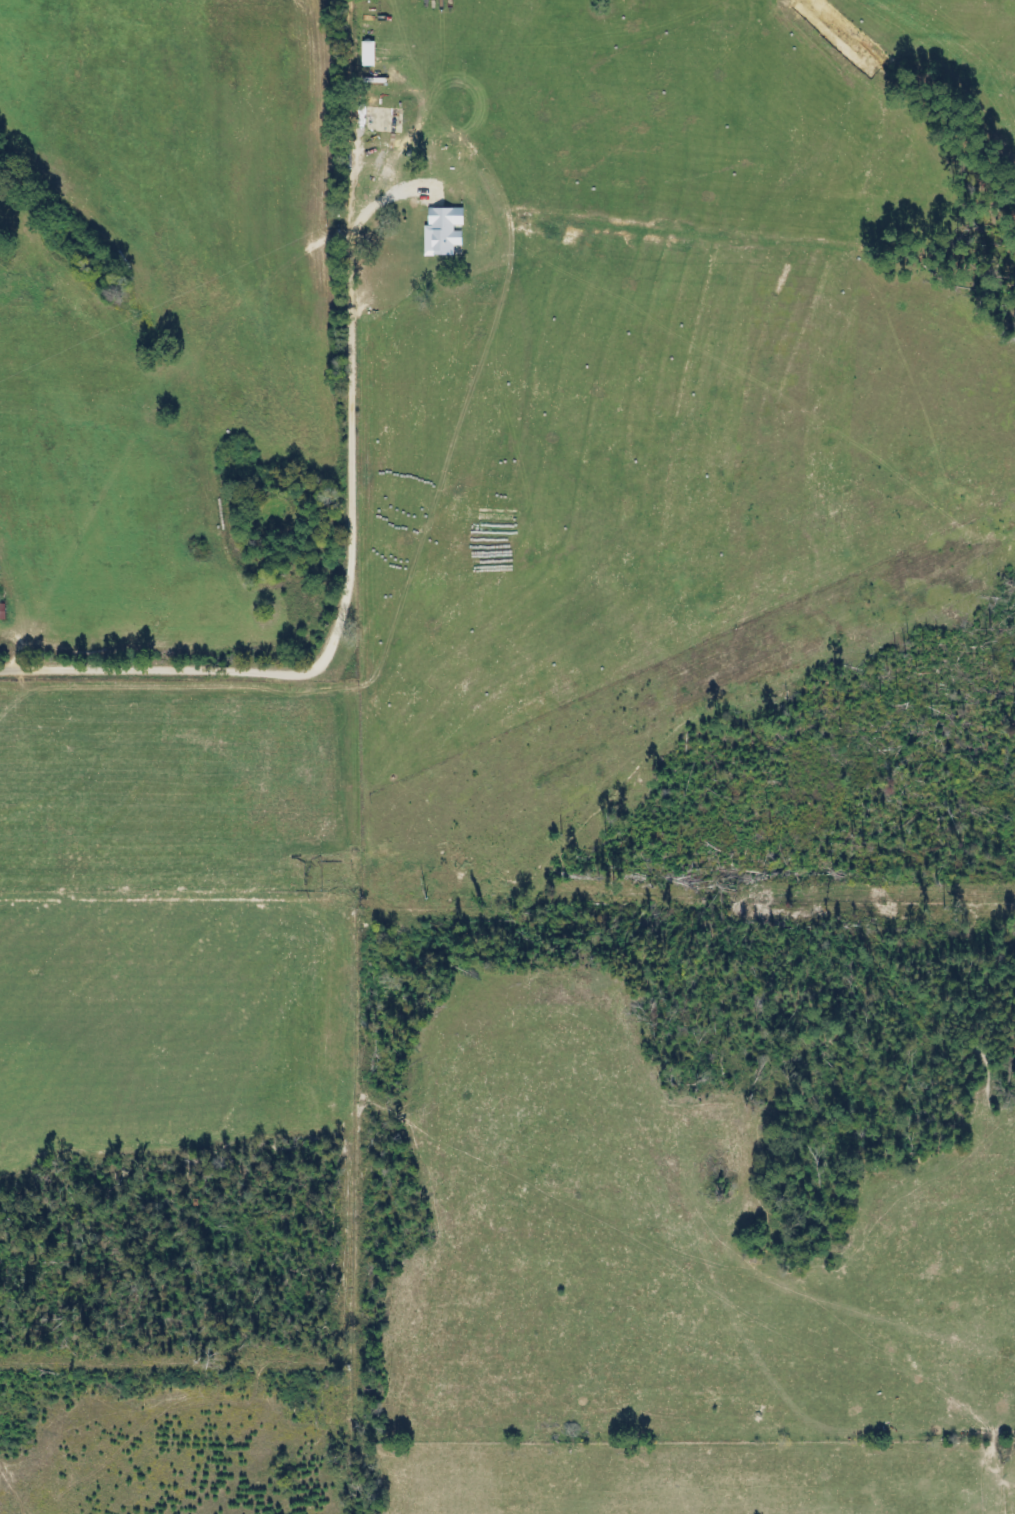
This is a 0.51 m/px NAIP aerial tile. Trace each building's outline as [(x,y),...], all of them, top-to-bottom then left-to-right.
[(424,226),(424,257),(453,256),(453,246),(462,246),(462,232),(453,232),(453,226),(463,226),(463,209),(428,209),(428,226),(424,226)]
